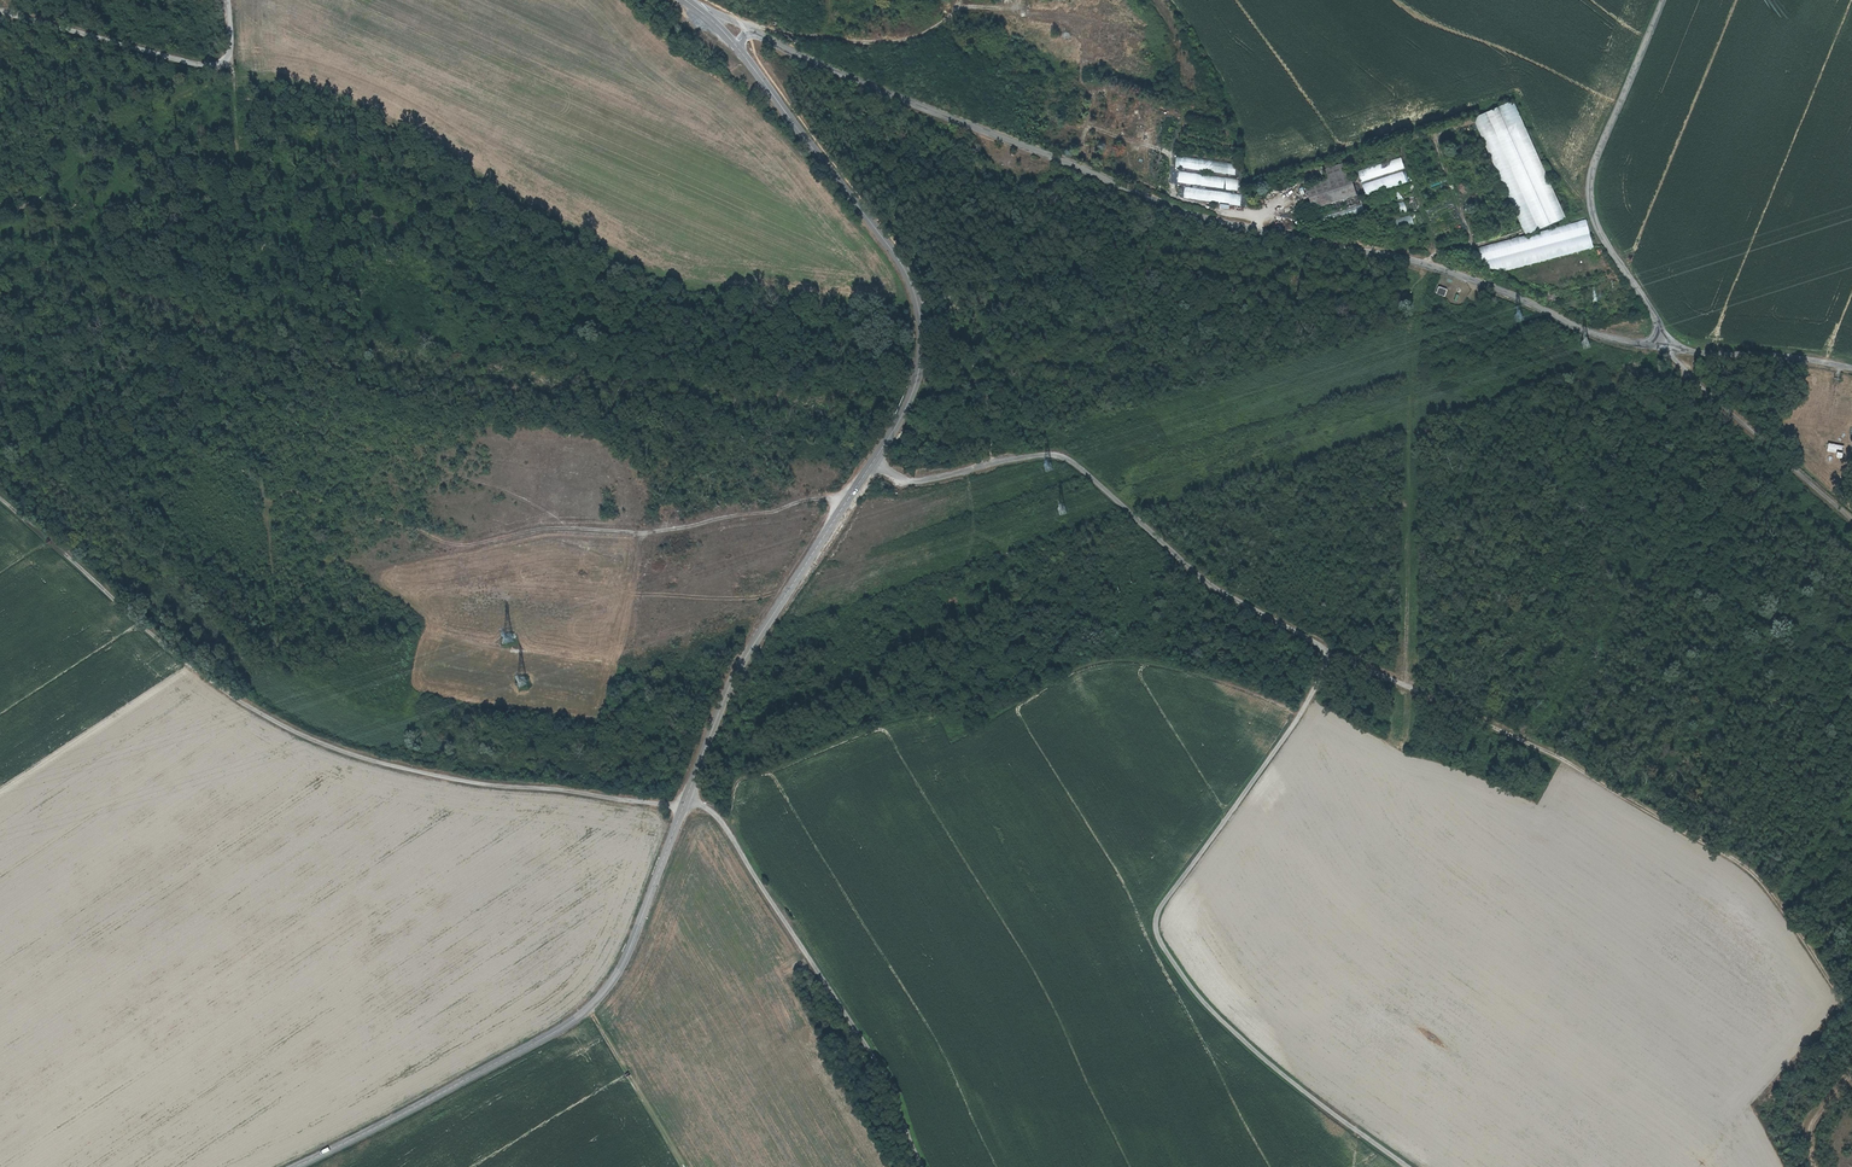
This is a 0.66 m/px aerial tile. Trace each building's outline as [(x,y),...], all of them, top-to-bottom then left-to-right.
[(1512,100),(1473,118),(1525,235),(1565,217),(1512,100)] [(1176,157),(1175,168),(1234,174),(1236,163),(1176,157)] [(1365,195),(1409,183),(1405,169),(1404,169),(1401,158),(1358,170),(1365,195)] [(1347,165),(1326,172),(1329,181),(1307,188),(1314,210),(1357,196),(1347,165)] [(1164,188),(1167,171),(1162,170),(1158,187),(1164,188)] [(1238,189),(1238,177),(1178,172),(1177,184),(1238,189)] [(1240,205),(1242,193),(1181,186),(1180,198),(1240,205)] [(1396,201),(1394,195),(1392,196),(1391,191),(1386,192),(1389,203),(1396,201)] [(1384,193),(1377,195),(1379,206),(1386,205),(1384,193)] [(1388,206),(1392,217),(1418,209),(1414,198),(1388,206)] [(1390,231),(1422,224),(1420,213),(1388,219),(1390,231)] [(1584,219),(1477,249),(1485,277),(1592,247),(1584,219)] [(1439,288),(1438,291),(1437,294),(1445,297),(1447,291),(1443,289),(1439,288)] [(1600,313),(1594,292),(1590,293),(1596,314),(1600,313)] [(1840,454),(1839,458),(1845,459),(1847,447),(1832,444),(1830,452),(1840,454)] [(525,676),(515,678),(517,687),(527,685),(525,676)]
